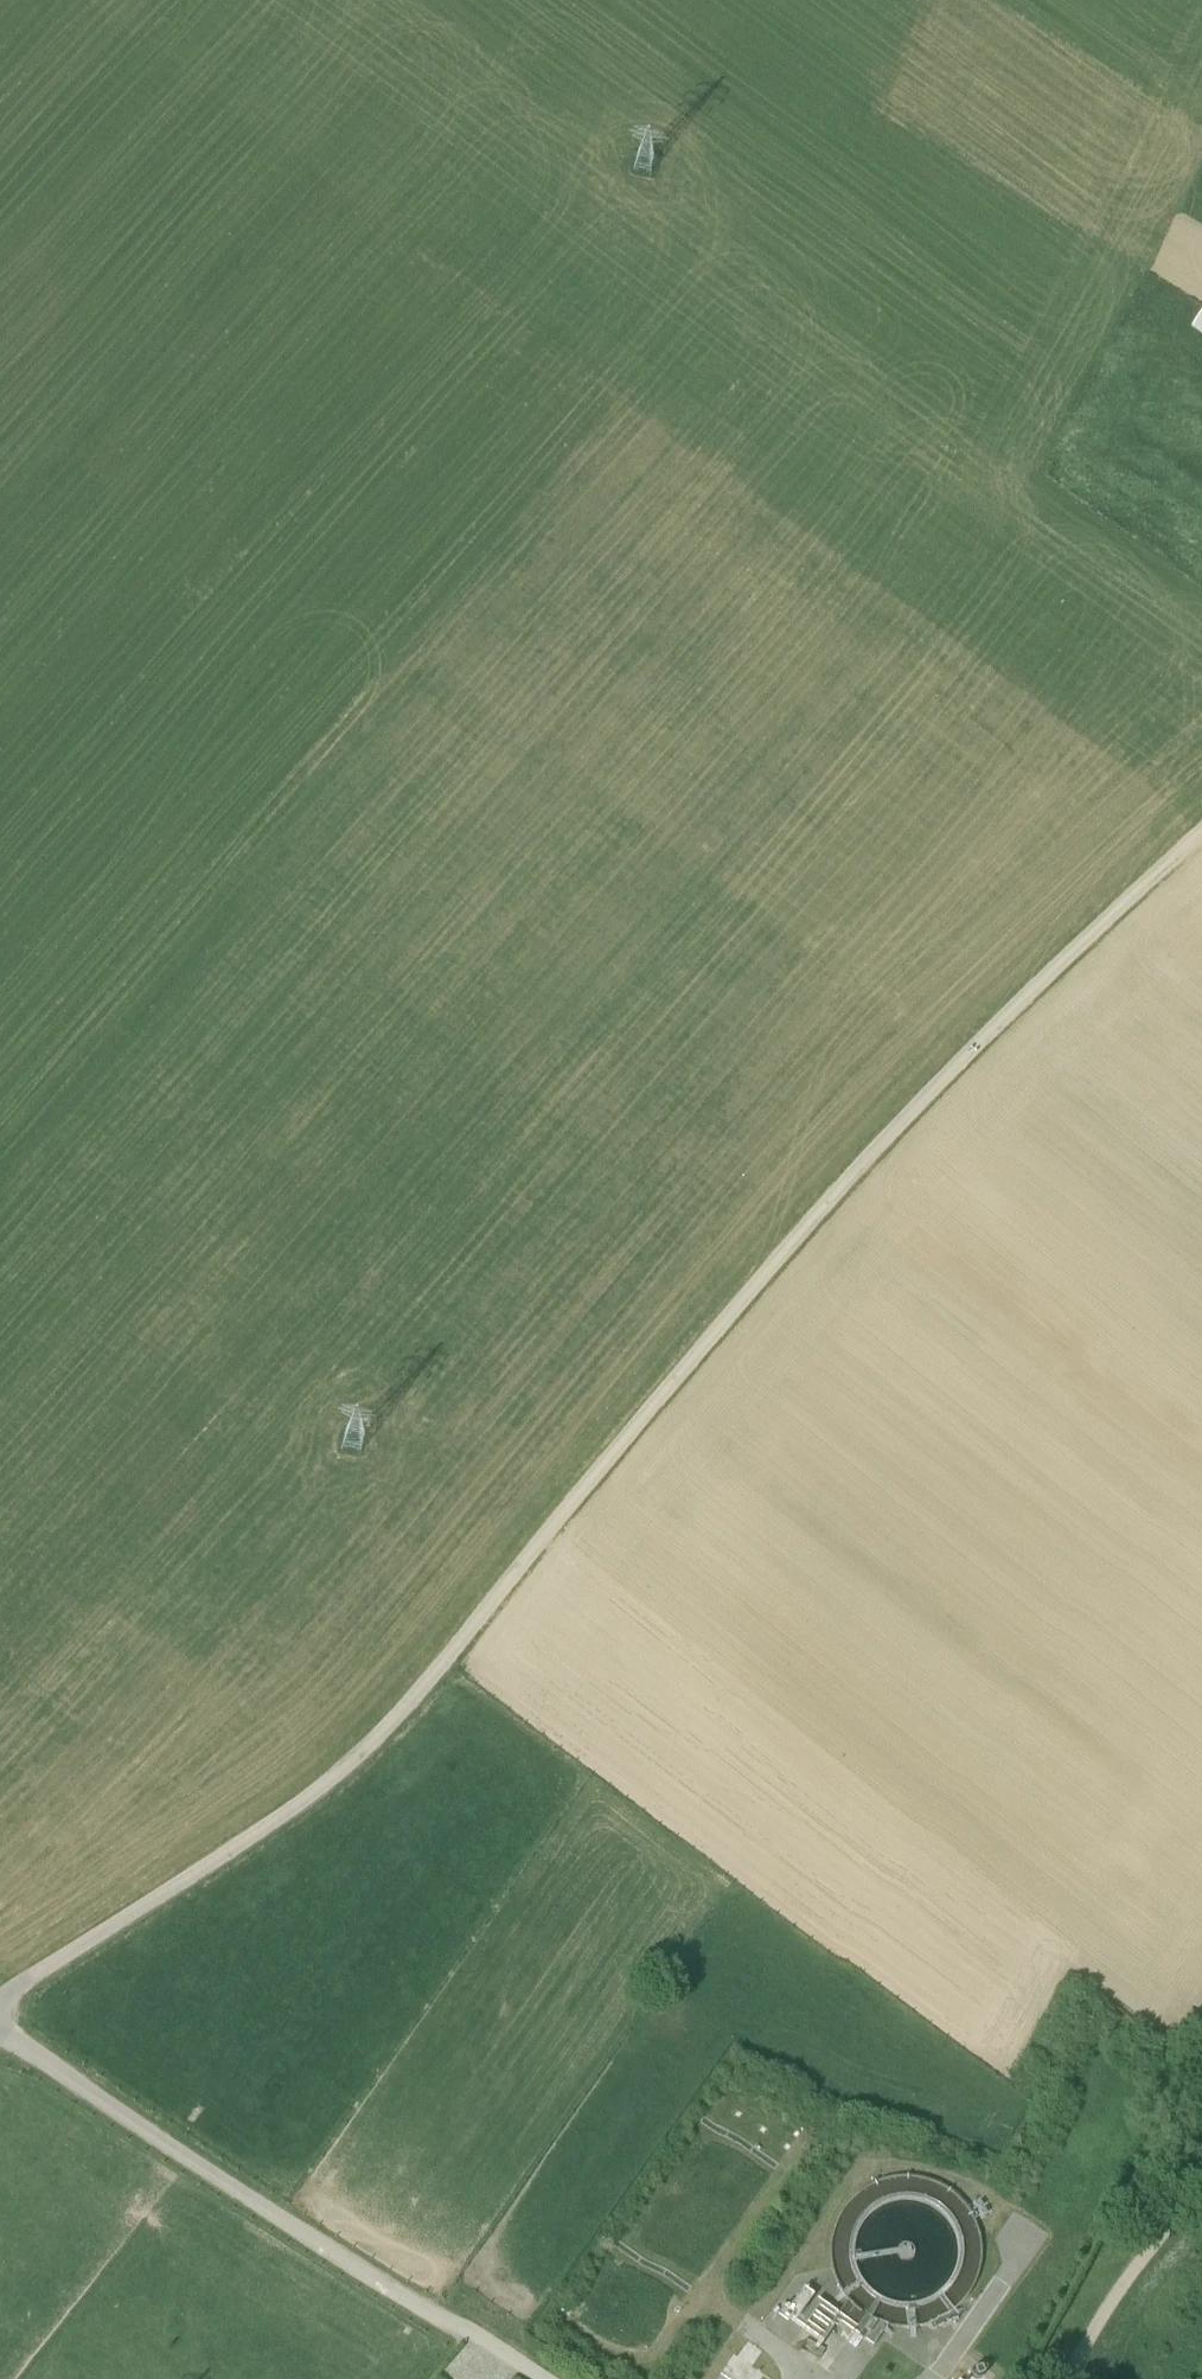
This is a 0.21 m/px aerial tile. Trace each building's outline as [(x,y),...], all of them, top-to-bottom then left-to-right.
[(1191,327),(1201,334),(1201,310),(1191,327)]
